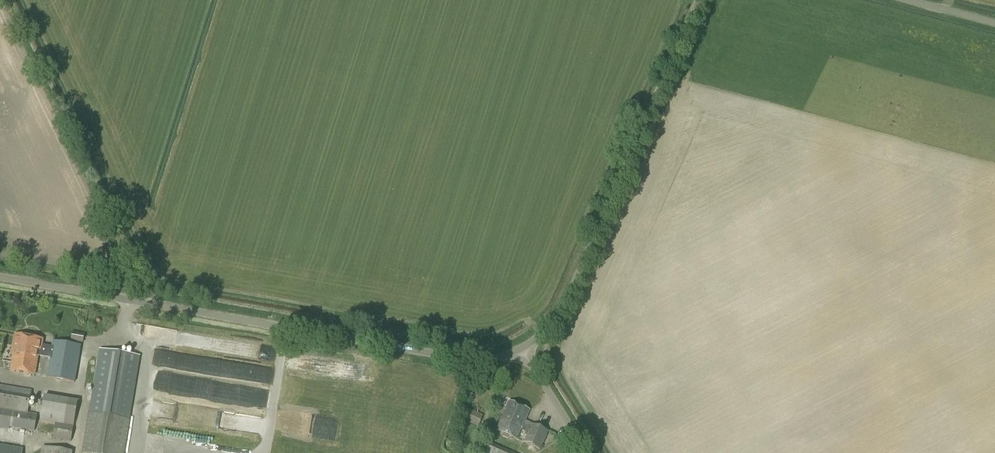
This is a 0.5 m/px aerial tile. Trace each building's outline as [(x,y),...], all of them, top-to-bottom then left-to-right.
[(150,327),(150,336),(160,336),(160,327),(150,327)] [(72,331),(71,341),(82,342),(84,333),(72,331)] [(46,357),(47,347),(41,346),(42,340),(15,335),(11,354),(13,354),(10,371),(34,375),(38,356),(46,357)] [(47,347),(46,357),(50,358),(47,378),(74,382),(80,346),(53,341),(52,347),(47,347)] [(129,420),(140,356),(99,350),(89,413),(82,452),(124,452),(129,420)] [(159,356),(158,369),(210,373),(210,370),(214,370),(215,361),(159,356)] [(37,415),(27,414),(31,391),(0,386),(0,427),(9,429),(10,427),(34,431),(37,415)] [(70,442),(77,402),(44,396),(40,420),(55,423),(53,439),(70,442)] [(519,429),(520,430),(528,434),(524,443),(540,450),(548,431),(532,424),(525,421),(529,410),(509,401),(496,430),(515,439),(519,429)] [(478,427),(483,416),(470,410),(465,408),(460,419),(465,421),(478,427)] [(490,443),(486,452),(512,452),(490,443)]
